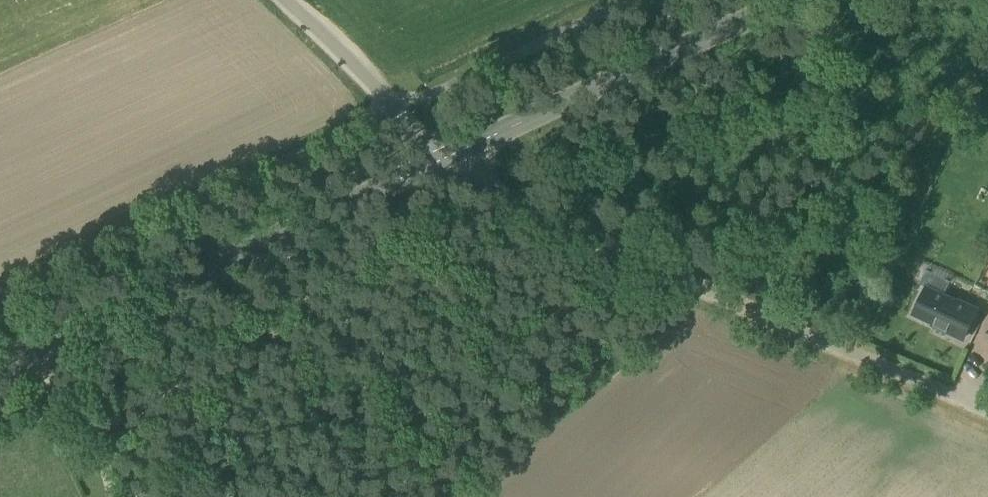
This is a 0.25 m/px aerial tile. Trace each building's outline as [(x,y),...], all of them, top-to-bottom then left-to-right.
[(699,114),(708,111),(704,102),(696,106),(699,114)] [(942,275),(937,285),(954,293),(959,282),(942,275)] [(976,310),(924,288),(912,316),(964,338),(976,310)]
